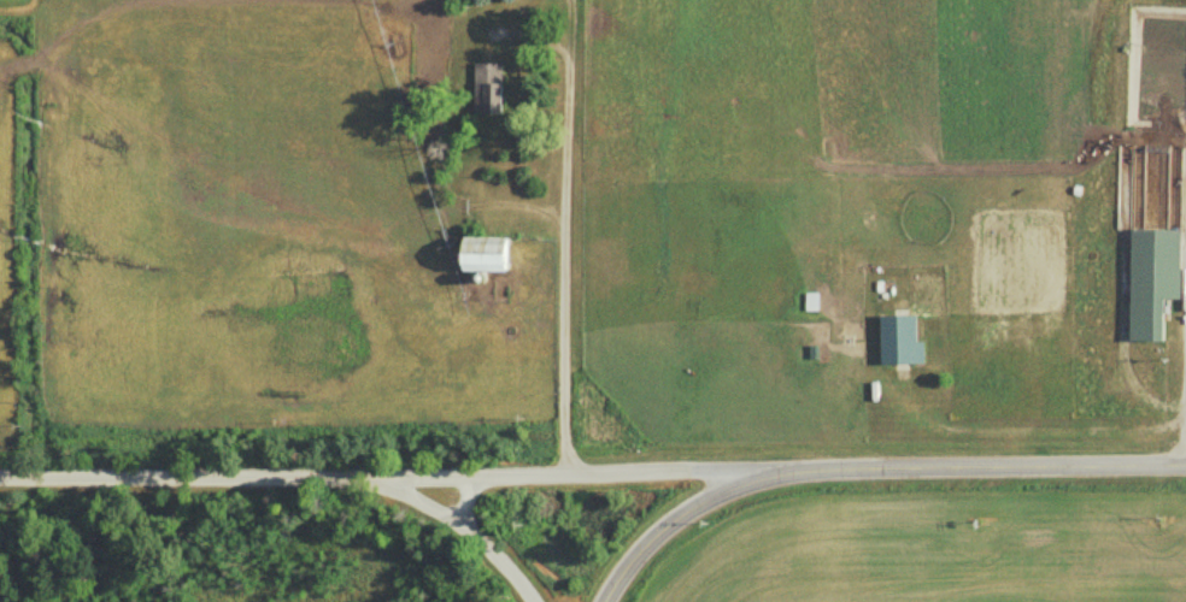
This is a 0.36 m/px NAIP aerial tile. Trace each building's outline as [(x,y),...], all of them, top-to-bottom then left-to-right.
[(507,115),(507,64),(478,64),(478,115),(507,115)] [(1171,343),(1172,300),(1185,300),(1185,231),(1136,231),(1136,343),(1171,343)] [(515,274),(515,240),(469,240),(469,274),(515,274)]
